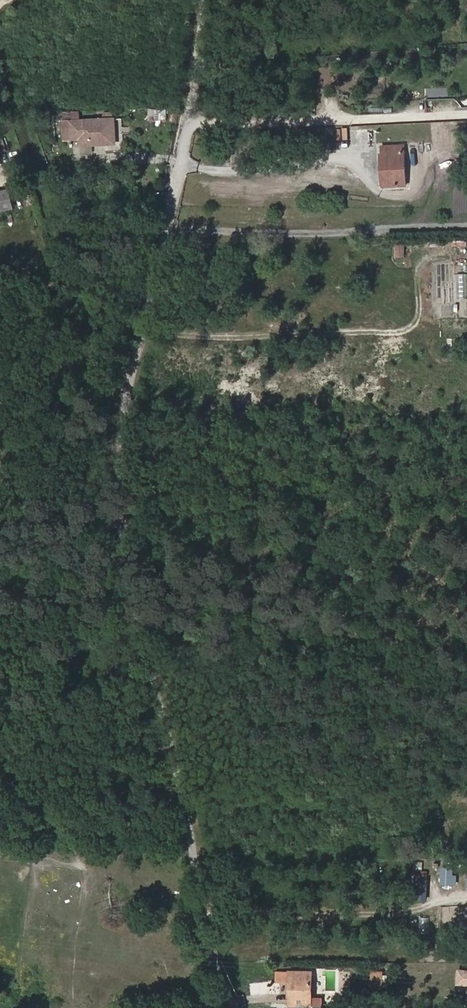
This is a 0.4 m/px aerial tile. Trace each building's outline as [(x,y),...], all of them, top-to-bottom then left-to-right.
[(165,120),(165,110),(150,110),(150,120),(165,120)] [(114,119),(113,111),(104,111),(104,119),(114,119)] [(115,144),(114,119),(104,119),(80,120),(79,112),(73,113),(73,121),(64,121),(64,140),(80,139),(80,146),(115,144)] [(406,185),(404,146),(382,147),(382,154),(381,154),(381,166),(386,166),(387,186),(406,185)] [(108,174),(105,169),(99,168),(96,173),(99,179),(105,179),(108,174)] [(130,187),(129,170),(117,170),(118,187),(130,187)] [(9,189),(0,191),(0,211),(13,209),(9,189)] [(404,254),(404,244),(396,244),(396,257),(404,257),(404,254)] [(456,861),(440,861),(439,885),(456,886),(456,861)] [(426,880),(427,873),(414,872),(413,880),(426,880)] [(426,880),(413,880),(412,899),(425,900),(426,880)] [(367,986),(381,986),(381,970),(367,970),(367,986)] [(460,970),(458,985),(466,985),(466,970),(460,970)] [(312,998),(313,972),(288,971),(288,973),(276,972),(275,983),(287,984),(286,1005),(311,1006),(312,1004),(322,1004),(323,999),(312,998)] [(462,1005),(462,996),(455,995),(454,1004),(462,1005)]
